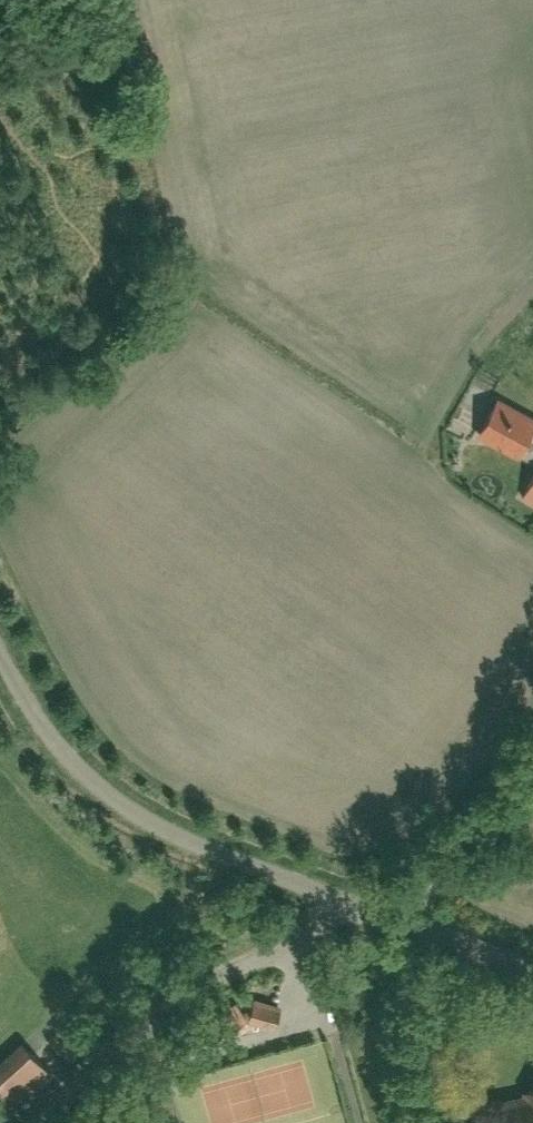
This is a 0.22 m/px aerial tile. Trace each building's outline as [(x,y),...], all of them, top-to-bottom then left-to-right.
[(532,462),(532,419),(498,399),(479,432),(517,453),(532,462)] [(521,495),(532,502),(532,475),(521,495)] [(254,1000),(248,1022),(275,1029),(281,1007),(254,1000)] [(235,1002),(204,1022),(220,1045),(250,1026),(235,1002)] [(44,1073),(14,1042),(0,1056),(0,1094),(11,1105),(44,1073)] [(527,1092),(500,1098),(506,1122),(532,1122),(532,1088),(526,1090),(527,1092)]
